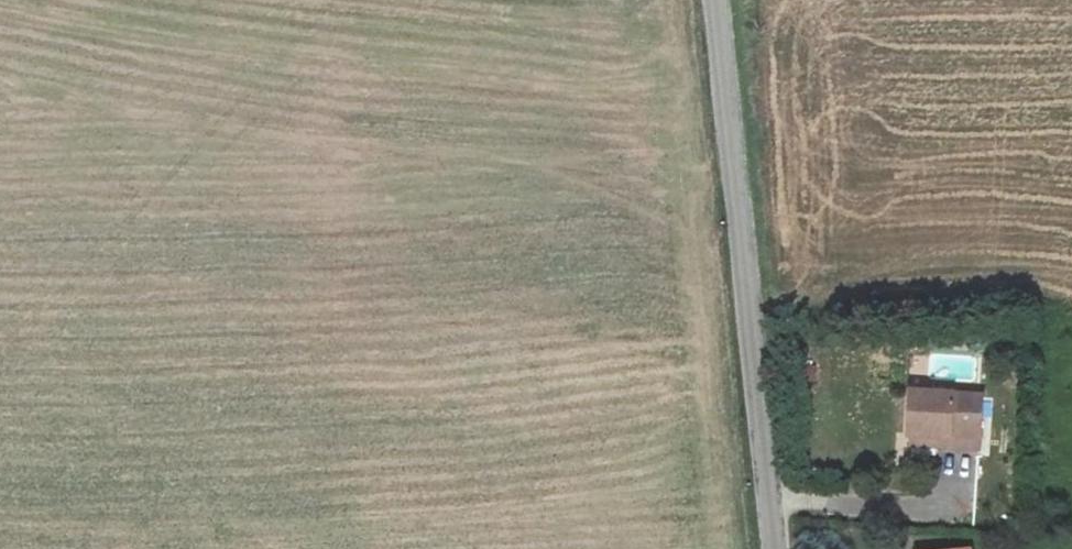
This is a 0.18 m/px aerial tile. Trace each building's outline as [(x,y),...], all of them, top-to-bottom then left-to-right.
[(914,390),(912,434),(948,436),(947,448),(974,450),(977,392),(914,390)]
